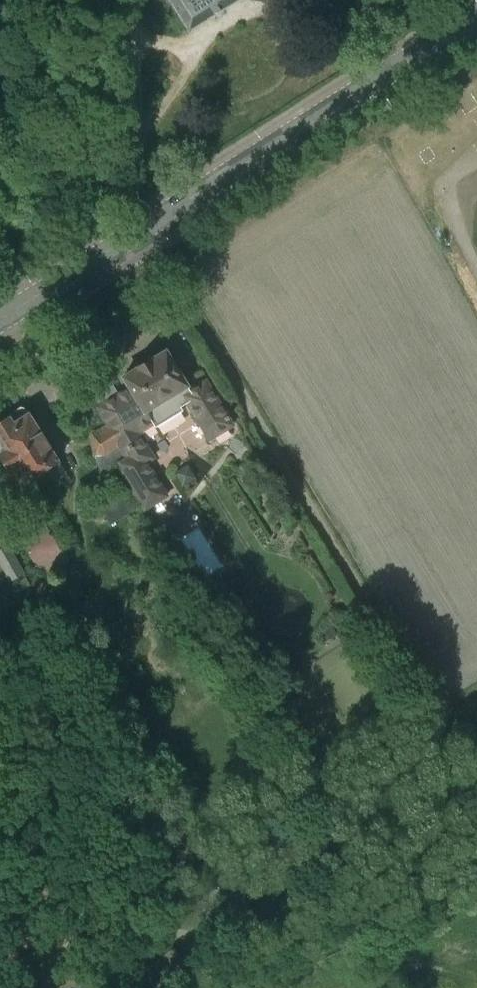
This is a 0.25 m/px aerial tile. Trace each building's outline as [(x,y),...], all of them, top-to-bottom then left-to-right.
[(189,30),(237,0),(171,0),(189,30)] [(128,388),(98,407),(109,425),(123,448),(129,458),(120,464),(122,467),(119,469),(143,510),(167,495),(135,442),(138,433),(153,423),(155,427),(184,410),(181,406),(187,403),(209,439),(233,425),(206,380),(190,389),(166,350),(124,376),(125,379),(125,383),(128,388)] [(9,471),(11,471),(19,484),(26,479),(27,480),(47,468),(55,481),(65,474),(28,414),(27,414),(23,408),(19,407),(9,414),(9,418),(0,424),(0,456),(9,471)] [(97,432),(90,433),(94,459),(107,458),(123,448),(109,425),(97,432)] [(123,490),(97,507),(110,526),(136,510),(123,490)] [(46,524),(20,540),(43,578),(69,561),(46,524)] [(204,575),(223,564),(200,525),(181,536),(204,575)] [(9,582),(25,573),(8,543),(0,548),(0,567),(9,582)] [(331,624),(317,633),(324,644),(338,635),(331,624)]
